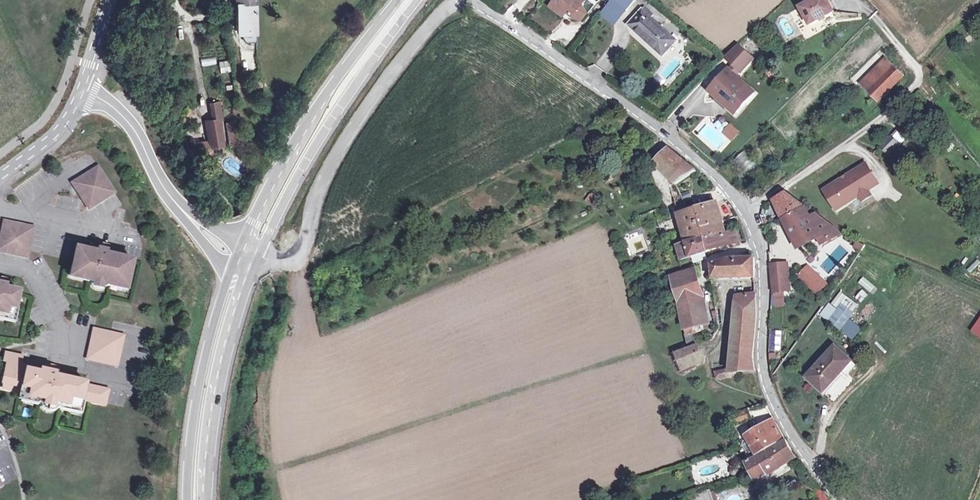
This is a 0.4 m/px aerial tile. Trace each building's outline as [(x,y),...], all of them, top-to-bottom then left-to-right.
[(239,32),(257,32),(256,3),(256,0),(238,0),(239,32)] [(574,19),(581,22),(586,14),(583,8),(581,7),(587,0),(556,0),(554,3),(574,19)] [(627,11),(636,0),(613,0),(627,11)] [(810,25),(835,12),(828,0),(811,0),(799,7),(810,25)] [(629,26),(663,56),(676,41),(651,18),(653,16),(645,9),(629,26)] [(738,46),(725,58),(742,73),(754,60),(738,46)] [(167,71),(173,60),(167,57),(161,68),(167,71)] [(215,57),(200,59),(201,66),(216,64),(215,57)] [(229,61),(219,62),(221,74),(231,72),(229,61)] [(863,84),(880,100),(902,79),(885,62),(863,84)] [(710,91),(736,115),(755,95),(728,71),(710,91)] [(237,102),(235,96),(222,101),(224,107),(237,102)] [(210,106),(213,122),(223,120),(220,105),(210,106)] [(241,115),(240,114),(237,105),(224,109),(225,117),(241,115)] [(210,142),(222,140),(220,121),(207,123),(210,142)] [(730,127),(724,134),(731,140),(737,134),(730,127)] [(243,146),(241,131),(228,133),(230,148),(243,146)] [(880,148),(888,156),(900,143),(892,135),(880,148)] [(224,152),(222,140),(210,142),(211,154),(224,152)] [(211,154),(210,142),(195,144),(197,156),(211,154)] [(654,165),(676,185),(671,175),(691,166),(669,149),(654,165)] [(750,176),(759,168),(743,150),(734,159),(750,176)] [(115,188),(99,162),(73,179),(89,205),(115,188)] [(842,179),(823,191),(836,211),(858,197),(867,191),(878,185),(865,165),(845,177),(846,179),(843,181),(842,179)] [(671,175),(676,185),(696,171),(691,166),(671,175)] [(646,191),(649,200),(657,197),(654,188),(646,191)] [(867,191),(858,197),(862,202),(871,196),(867,191)] [(590,192),(585,202),(595,207),(600,197),(590,192)] [(774,201),(799,248),(818,237),(822,244),(840,234),(816,215),(809,219),(804,207),(787,194),(774,201)] [(678,214),(687,243),(676,246),(681,261),(738,242),(734,231),(733,231),(732,230),(726,232),(717,203),(697,208),(689,211),(678,214)] [(2,217),(0,226),(0,249),(25,255),(32,225),(2,217)] [(71,272),(88,276),(87,280),(89,281),(90,284),(92,286),(93,287),(95,288),(97,289),(98,289),(101,289),(105,287),(107,286),(108,285),(109,286),(110,281),(126,284),(128,276),(129,277),(133,259),(105,253),(107,243),(95,241),(93,250),(76,246),(72,264),(73,264),(71,272)] [(710,265),(712,280),(754,279),(754,257),(752,258),(730,258),(710,265)] [(786,265),(770,266),(772,294),(788,293),(786,265)] [(809,267),(801,277),(820,293),(828,283),(809,267)] [(680,303),(703,298),(695,270),(672,278),(676,291),(680,303)] [(88,276),(71,272),(70,277),(87,280),(88,276)] [(857,284),(871,292),(875,284),(861,276),(857,284)] [(10,316),(12,308),(13,308),(17,291),(4,288),(5,285),(3,285),(5,278),(0,277),(0,314),(10,316)] [(126,284),(110,281),(109,286),(125,289),(126,284)] [(861,289),(854,297),(860,302),(867,294),(861,289)] [(732,373),(738,373),(754,372),(753,359),(756,319),(755,295),(737,297),(730,369),(715,372),(716,374),(717,380),(732,377),(732,373)] [(703,298),(680,303),(686,329),(692,327),(709,323),(703,298)] [(831,323),(841,330),(853,314),(843,306),(831,323)] [(692,327),(686,329),(686,333),(685,333),(688,348),(696,345),(692,327)] [(779,350),(781,331),(770,329),(768,349),(779,350)] [(94,330),(87,360),(117,367),(124,337),(94,330)] [(696,345),(688,348),(674,353),(681,370),(703,362),(696,345)] [(807,377),(824,393),(852,362),(835,347),(807,377)] [(41,366),(39,373),(38,372),(37,375),(24,372),(16,370),(17,366),(19,358),(3,354),(1,362),(4,362),(0,380),(0,384),(20,388),(19,393),(18,396),(35,400),(34,405),(36,405),(35,408),(36,410),(36,412),(37,414),(39,417),(41,418),(43,419),(45,419),(47,420),(50,419),(52,418),(54,417),(55,416),(56,414),(57,413),(58,411),(60,412),(61,407),(79,411),(81,403),(82,403),(82,402),(105,407),(105,406),(108,393),(84,388),(85,386),(53,379),(54,376),(52,375),(54,369),(41,366)] [(20,388),(0,384),(0,386),(0,389),(19,393),(20,388)] [(18,396),(17,401),(34,405),(35,400),(18,396)] [(79,411),(61,407),(60,412),(78,416),(79,411)] [(727,418),(730,426),(750,418),(747,410),(727,418)] [(767,424),(761,428),(746,436),(757,457),(745,463),(752,475),(755,481),(795,456),(785,440),(773,420),(767,424)] [(690,499),(713,499),(709,488),(703,490),(688,495),(690,499)]
